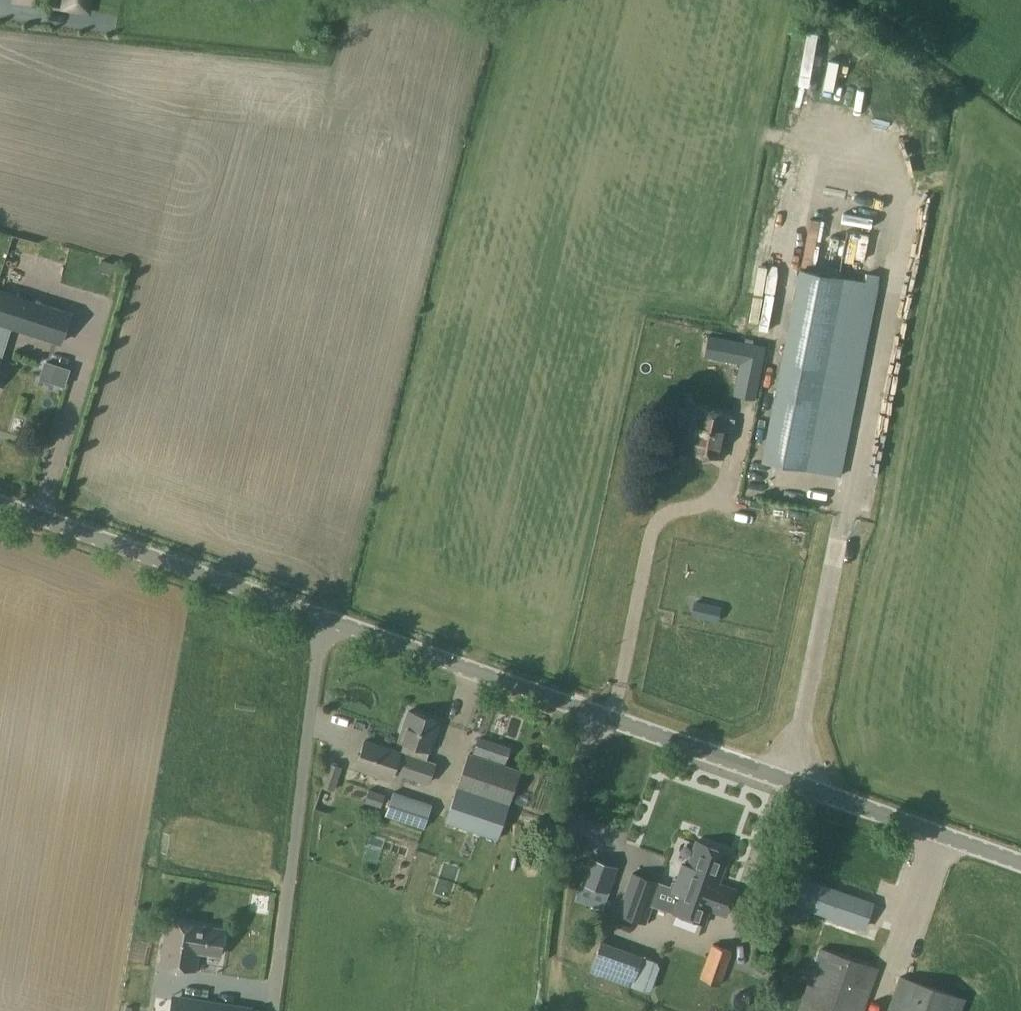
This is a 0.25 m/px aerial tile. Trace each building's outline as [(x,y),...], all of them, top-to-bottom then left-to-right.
[(59,9),(91,15),(94,0),(61,0),(59,9)] [(816,30),(811,60),(822,62),(827,32),(816,30)] [(832,34),(832,49),(843,49),(842,33),(832,34)] [(855,47),(845,105),(883,112),(886,92),(876,90),(880,66),(865,64),(867,49),(855,47)] [(819,90),(829,92),(839,53),(829,51),(819,90)] [(816,100),(819,69),(807,68),(803,98),(816,100)] [(834,93),(843,94),(846,71),(837,69),(834,93)] [(763,460),(840,475),(878,286),(800,269),(763,460)] [(762,315),(772,278),(760,275),(751,313),(762,315)] [(10,326),(60,342),(70,312),(0,290),(0,323),(10,326)] [(10,326),(0,323),(0,358),(10,326)] [(755,399),(765,346),(725,338),(721,360),(740,363),(733,395),(755,399)] [(51,378),(61,381),(65,367),(55,365),(51,378)] [(695,406),(686,450),(722,458),(731,414),(695,406)] [(684,463),(686,450),(673,448),(671,461),(684,463)] [(717,621),(720,606),(694,600),(690,616),(717,621)] [(430,752),(441,721),(409,710),(398,741),(404,743),(401,751),(400,751),(394,770),(428,783),(435,763),(419,758),(422,749),(430,752)] [(478,735),(472,752),(505,763),(511,747),(478,735)] [(394,770),(400,751),(365,739),(356,765),(391,777),(394,770)] [(496,838),(520,771),(470,754),(446,822),(496,838)] [(369,788),(365,801),(381,807),(385,794),(369,788)] [(425,825),(432,804),(397,793),(390,813),(425,825)] [(678,891),(671,911),(705,923),(710,909),(725,915),(735,889),(718,882),(720,877),(729,852),(697,840),(688,865),(683,863),(673,889),(678,891)] [(592,896),(599,867),(579,863),(573,892),(592,896)] [(616,913),(646,923),(661,882),(633,870),(616,913)] [(804,879),(796,899),(864,927),(872,908),(804,879)] [(199,951),(221,954),(225,929),(167,920),(160,964),(197,970),(199,951)] [(593,963),(590,971),(631,986),(632,985),(647,991),(651,989),(659,966),(657,962),(642,956),(601,941),(601,942),(593,963)] [(712,944),(700,979),(721,985),(733,951),(712,944)] [(798,1010),(862,1010),(877,969),(821,949),(798,1010)] [(966,998),(900,975),(887,1010),(961,1010),(966,998)] [(172,1000),(170,1010),(240,1010),(172,1000)]
